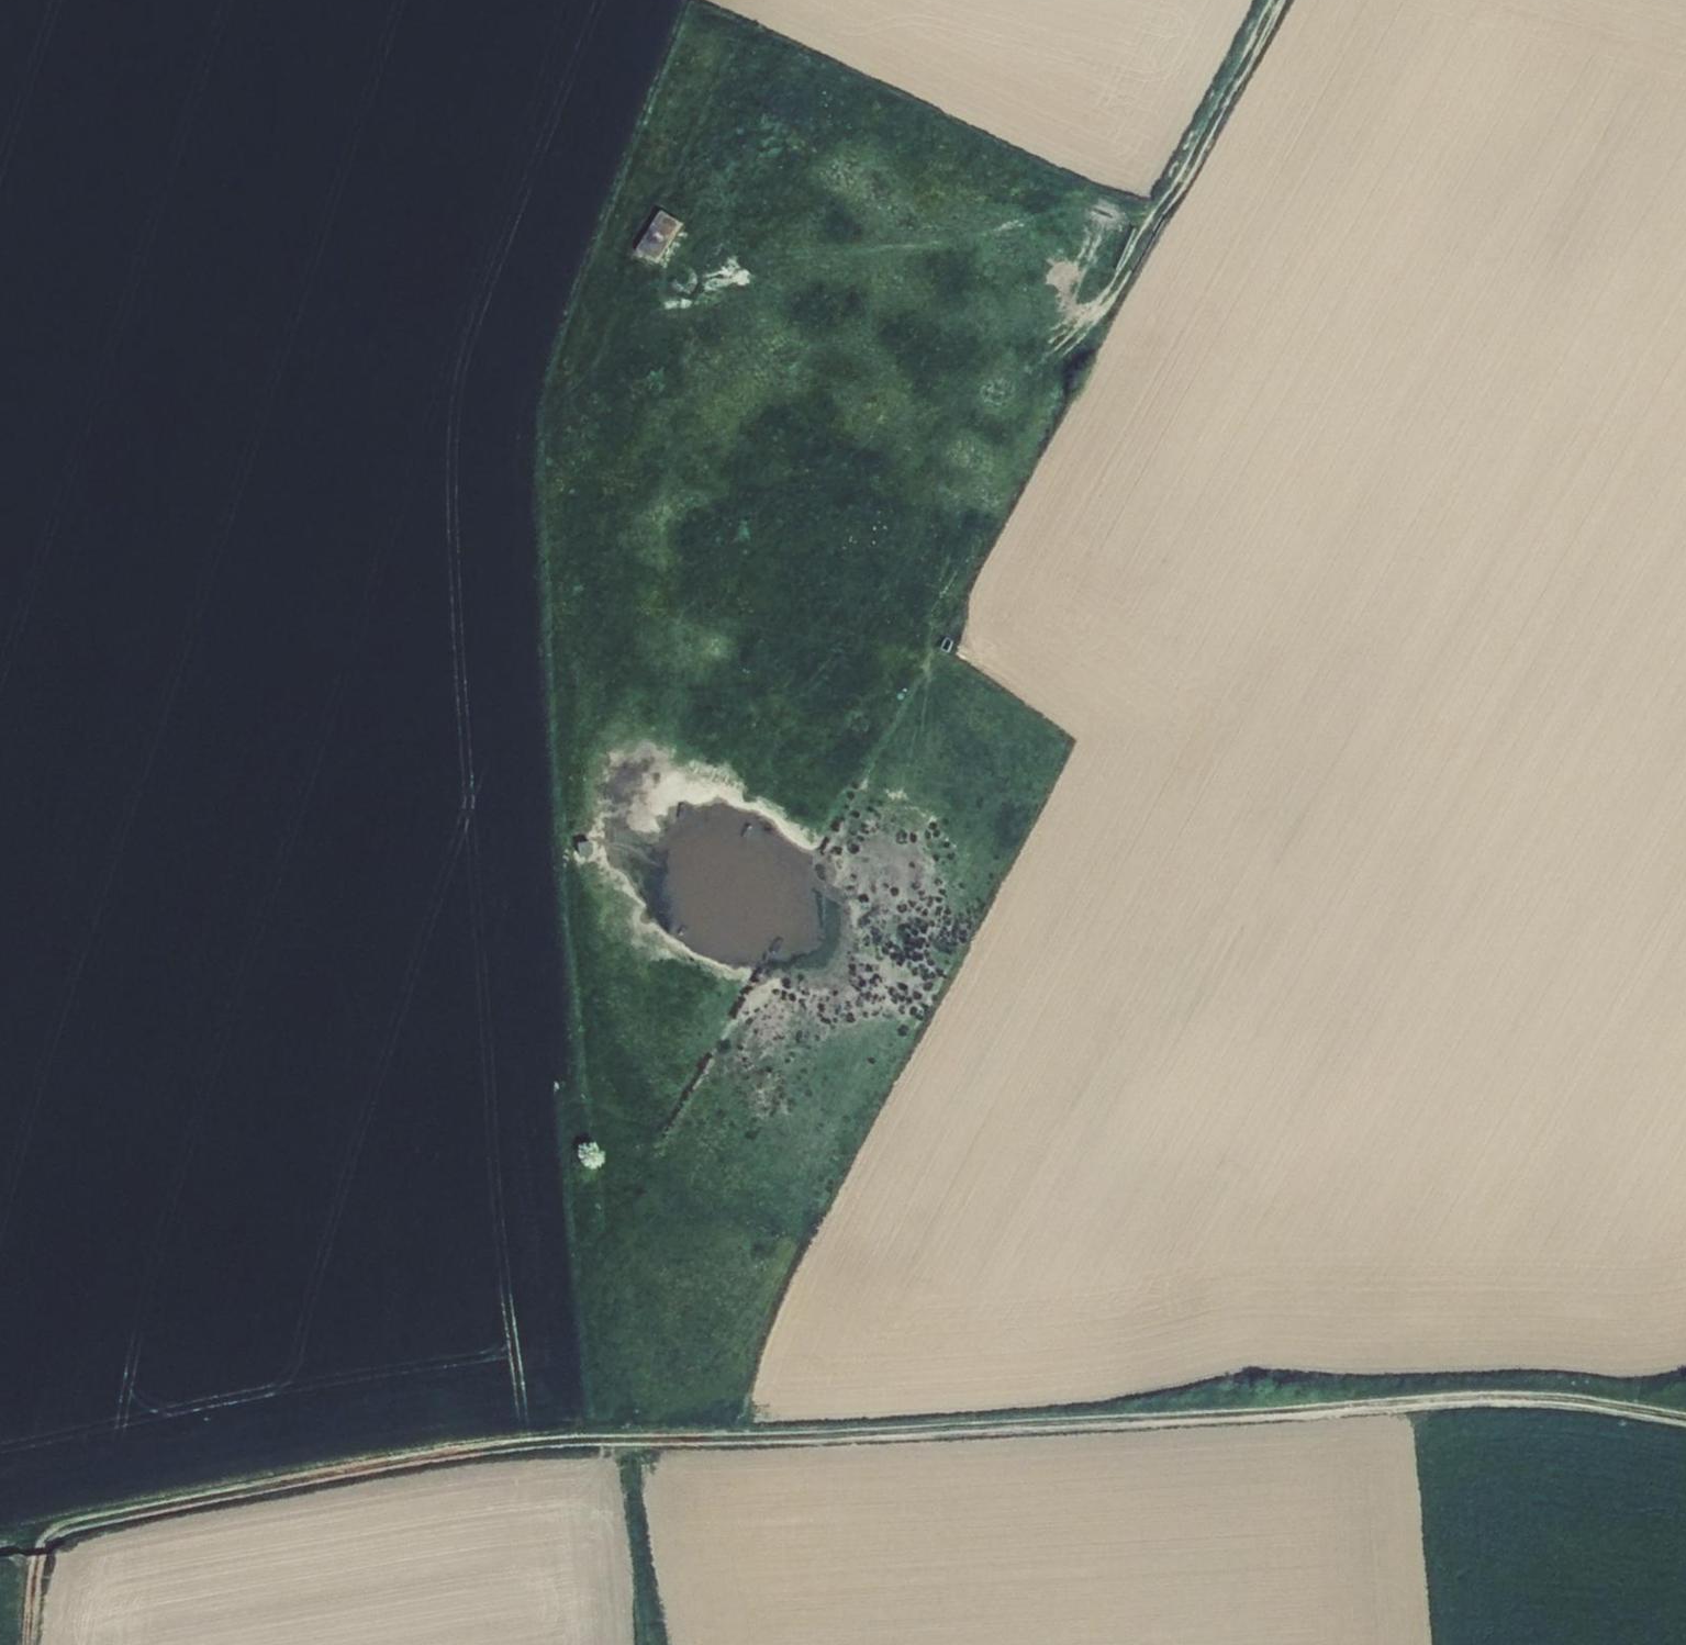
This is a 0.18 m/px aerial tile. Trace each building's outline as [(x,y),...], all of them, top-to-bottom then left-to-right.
[(681,222),(659,209),(635,249),(656,262),(681,222)]
